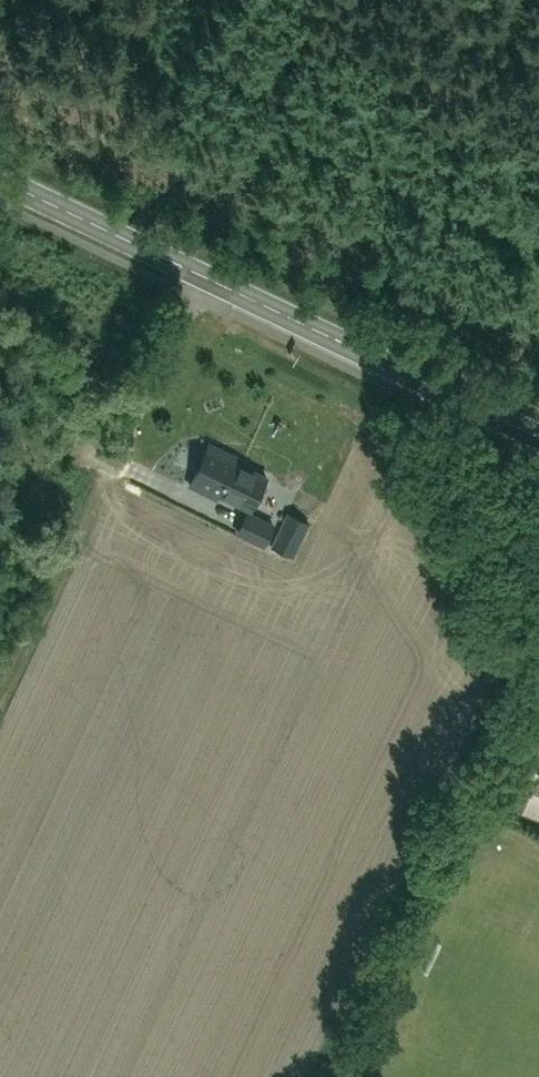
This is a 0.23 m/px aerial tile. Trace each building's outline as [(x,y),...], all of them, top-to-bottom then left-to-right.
[(210,443),(190,484),(217,497),(220,493),(253,509),(268,478),(235,462),(237,457),(210,443)] [(248,515),(239,535),(274,552),(283,533),(248,515)] [(278,556),(296,563),(310,526),(292,519),(278,556)] [(519,818),(538,827),(538,796),(530,792),(519,818)]
